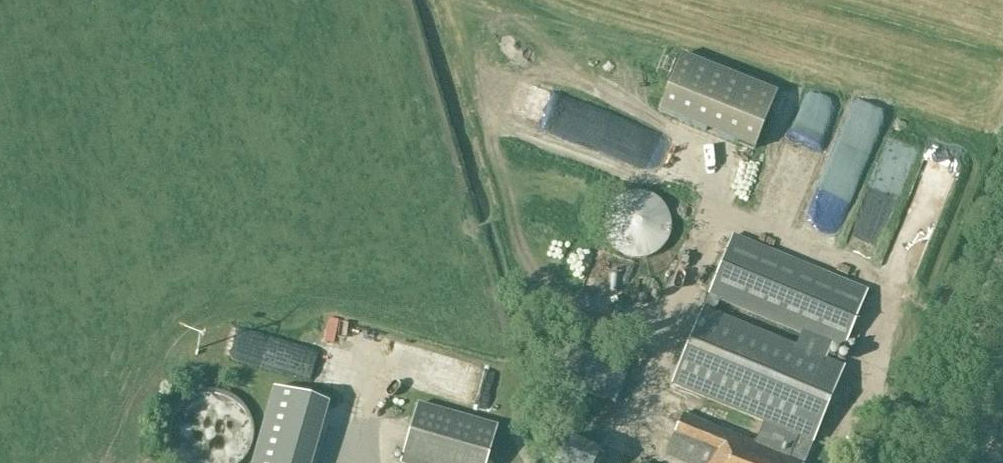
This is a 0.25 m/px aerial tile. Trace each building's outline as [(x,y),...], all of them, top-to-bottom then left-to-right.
[(776,93),(681,55),(659,111),(754,150),(776,93)] [(845,101),(815,90),(772,207),(802,218),(845,101)] [(581,128),(588,104),(547,93),(540,116),(581,128)] [(861,103),(821,217),(850,227),(890,113),(861,103)] [(890,161),(907,165),(914,138),(897,134),(890,161)] [(930,191),(943,199),(965,164),(942,149),(929,170),(939,176),(930,191)] [(639,192),(636,193),(630,193),(629,194),(620,197),(612,203),(607,212),(604,222),(604,225),(604,232),(605,235),(607,242),(608,242),(612,248),(613,250),(616,252),(621,255),(622,256),(627,258),(631,259),(633,259),(639,260),(641,260),(647,258),(651,257),(657,253),(660,251),(666,243),(670,234),(670,230),(671,224),(670,219),(669,214),(667,211),(664,206),(664,205),(659,201),(657,199),(654,197),(649,195),(649,194),(643,193),(639,192)] [(866,293),(732,238),(708,297),(707,296),(671,385),(797,437),(788,459),(736,437),(741,426),(708,413),(704,424),(683,415),(666,457),(680,462),(805,462),(843,369),(713,316),(719,301),(841,352),(866,293)] [(356,381),(364,358),(251,320),(243,344),(292,360),(289,371),(321,382),(318,392),(333,397),(340,375),(356,381)] [(273,389),(252,462),(311,462),(328,404),(273,389)] [(210,391),(199,392),(189,397),(180,403),(173,412),(169,423),(167,434),(169,445),(173,455),(179,462),(242,462),(248,455),(252,445),(254,434),(252,423),(248,412),(241,403),(232,397),(222,392),(210,391)] [(418,404),(401,462),(487,462),(497,427),(418,404)] [(572,443),(564,462),(597,462),(601,454),(572,443)]
